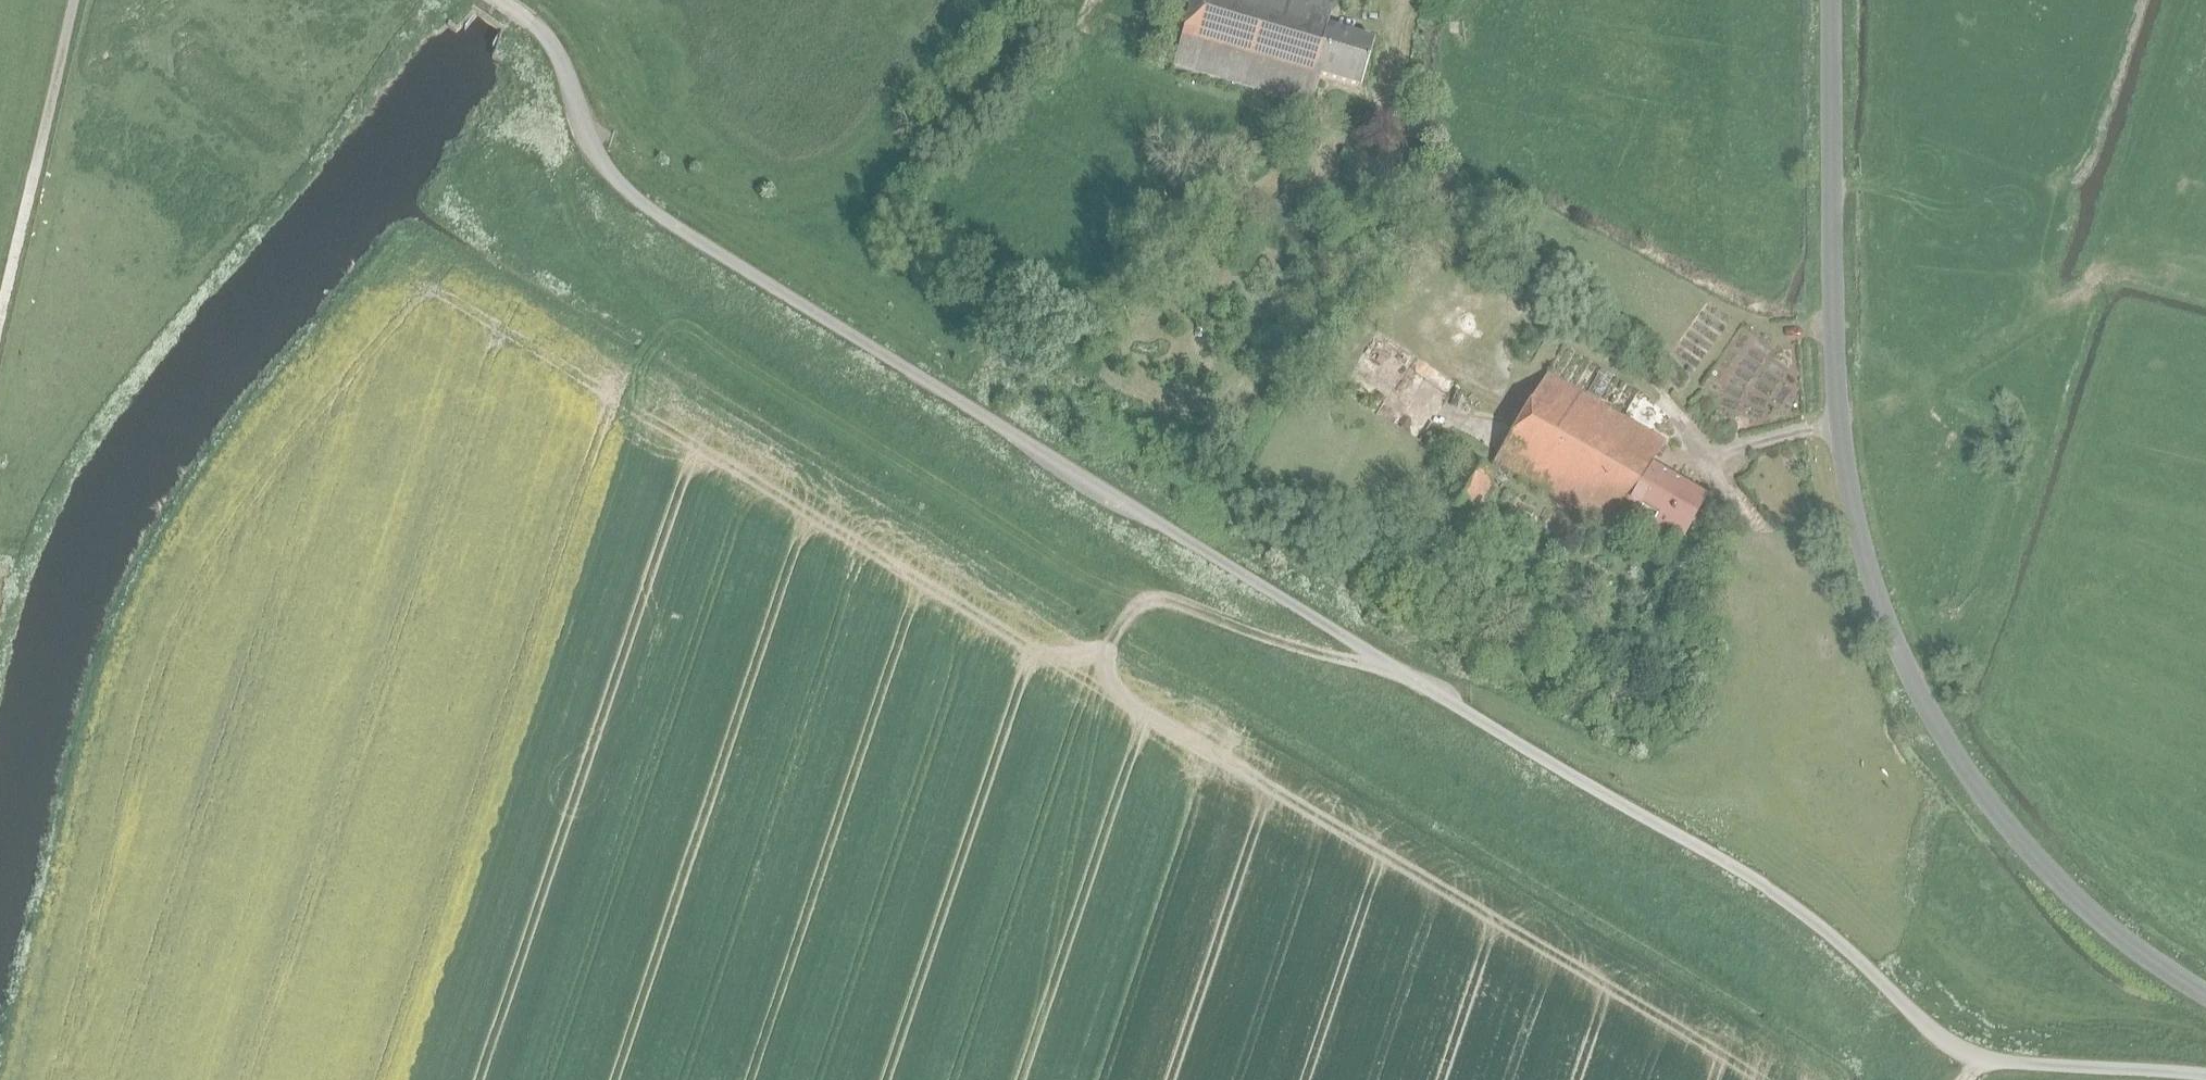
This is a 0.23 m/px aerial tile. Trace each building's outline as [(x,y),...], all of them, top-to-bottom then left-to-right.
[(1356,94),(1371,43),(1324,30),(1332,0),(1190,0),(1170,73),(1302,109),(1310,81),(1356,94)] [(1625,513),(1676,542),(1700,501),(1648,471),(1664,444),(1545,375),(1492,466),(1612,535),(1625,513)] [(1466,520),(1492,478),(1463,460),(1437,502),(1466,520)]
